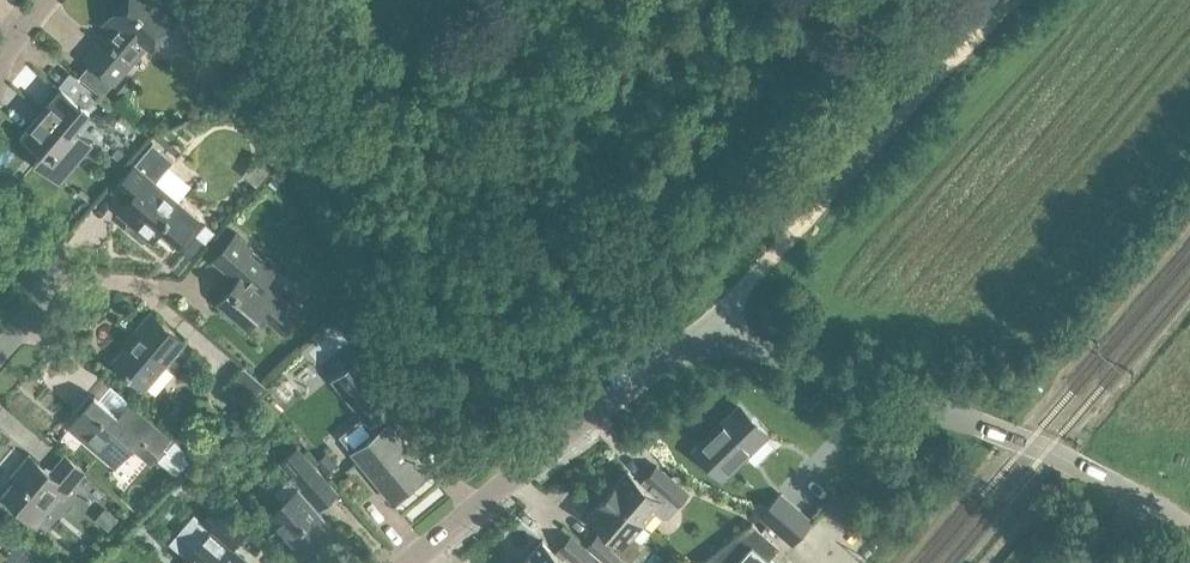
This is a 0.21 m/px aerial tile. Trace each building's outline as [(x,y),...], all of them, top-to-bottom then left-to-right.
[(179,13),(164,0),(128,0),(115,15),(112,13),(102,25),(110,32),(88,58),(93,62),(80,76),(103,96),(148,43),(151,46),(179,13)] [(37,60),(22,76),(37,89),(52,72),(37,60)] [(61,182),(92,145),(75,131),(90,113),(85,109),(94,97),(66,74),(57,84),(62,89),(22,136),(42,152),(35,160),(61,182)] [(218,91),(218,92),(218,93),(218,94),(218,95),(219,95),(219,96),(219,97),(220,97),(220,98),(221,98),(222,99),(223,100),(224,100),(225,100),(226,100),(227,100),(228,100),(229,100),(230,100),(231,100),(231,99),(232,99),(232,98),(233,98),(234,97),(235,96),(235,95),(235,94),(236,93),(236,92),(236,91),(236,90),(235,89),(235,88),(235,87),(234,86),(233,85),(232,84),(231,84),(231,83),(230,83),(229,83),(228,83),(227,83),(226,83),(225,83),(224,83),(223,83),(222,84),(221,85),(220,85),(220,86),(219,86),(219,87),(219,88),(218,88),(218,89),(218,90),(218,91)] [(112,108),(104,117),(112,125),(121,115),(112,108)] [(177,244),(199,219),(157,183),(175,162),(154,143),(113,191),(127,203),(119,213),(152,241),(161,230),(177,244)] [(207,226),(198,237),(208,245),(217,234),(207,226)] [(265,259),(259,254),(236,234),(214,261),(237,281),(218,303),(248,330),(261,314),(282,332),(299,313),(266,285),(280,268),(267,257),(265,259)] [(145,389),(186,342),(151,312),(134,332),(137,333),(113,361),(145,389)] [(258,397),(268,388),(244,367),(227,389),(248,407),(253,403),(258,397)] [(119,416),(95,396),(69,427),(115,467),(132,447),(151,463),(155,457),(172,438),(131,403),(119,416)] [(740,407),(697,450),(723,476),(763,436),(750,422),(752,419),(740,407)] [(391,501),(428,471),(388,422),(351,452),(391,501)] [(172,438),(155,457),(176,475),(193,456),(172,438)] [(327,453),(318,461),(327,471),(335,464),(327,453)] [(88,473),(65,454),(49,472),(29,455),(11,477),(16,480),(3,495),(37,523),(59,497),(64,501),(88,473)] [(356,464),(344,472),(363,497),(375,489),(356,464)] [(610,492),(645,522),(656,510),(664,517),(670,517),(691,493),(659,466),(643,484),(628,472),(610,492)] [(305,556),(334,530),(298,489),(269,515),(305,556)] [(645,522),(610,492),(590,516),(604,528),(588,547),(606,562),(632,562),(643,550),(642,544),(633,536),(645,522)] [(761,516),(793,544),(812,522),(780,494),(761,516)] [(235,549),(246,536),(214,509),(203,522),(212,530),(184,562),(185,562),(251,562),(235,549)] [(765,531),(755,523),(703,562),(736,562),(752,545),(753,546),(765,531)] [(770,561),(782,546),(765,531),(753,546),(752,545),(736,562),(773,562),(770,561)] [(572,537),(560,552),(572,562),(603,562),(572,537)] [(542,542),(524,562),(566,562),(542,542)] [(22,562),(41,562),(44,559),(33,550),(22,562)]
